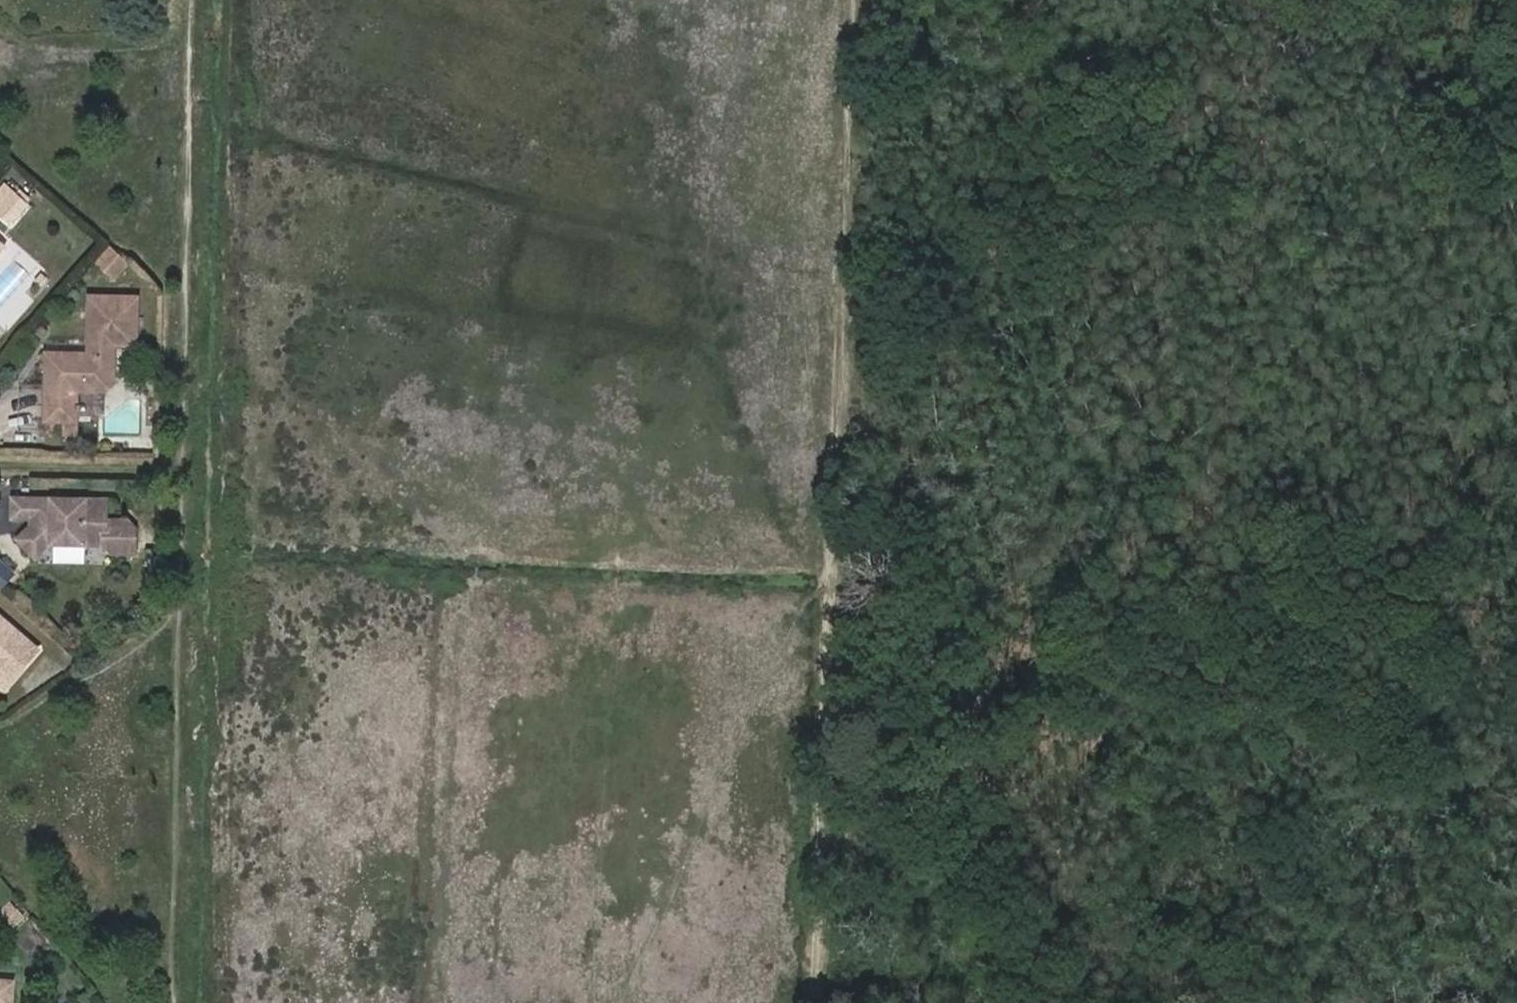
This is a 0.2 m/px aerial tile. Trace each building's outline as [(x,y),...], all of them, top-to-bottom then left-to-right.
[(36,198),(9,177),(0,188),(0,212),(15,224),(36,198)] [(59,431),(59,442),(72,442),(71,400),(97,400),(107,391),(108,352),(130,353),(130,304),(82,303),(82,353),(89,353),(89,362),(82,362),(41,362),(39,430),(59,431)] [(102,523),(102,502),(9,501),(9,522),(32,523),(32,529),(28,530),(15,541),(33,557),(47,544),(103,546),(109,554),(132,554),(132,532),(123,523),(102,523)] [(27,918),(16,905),(5,914),(17,927),(27,918)] [(14,1002),(31,1002),(34,971),(11,968),(11,973),(0,972),(0,1001),(14,1002)]
